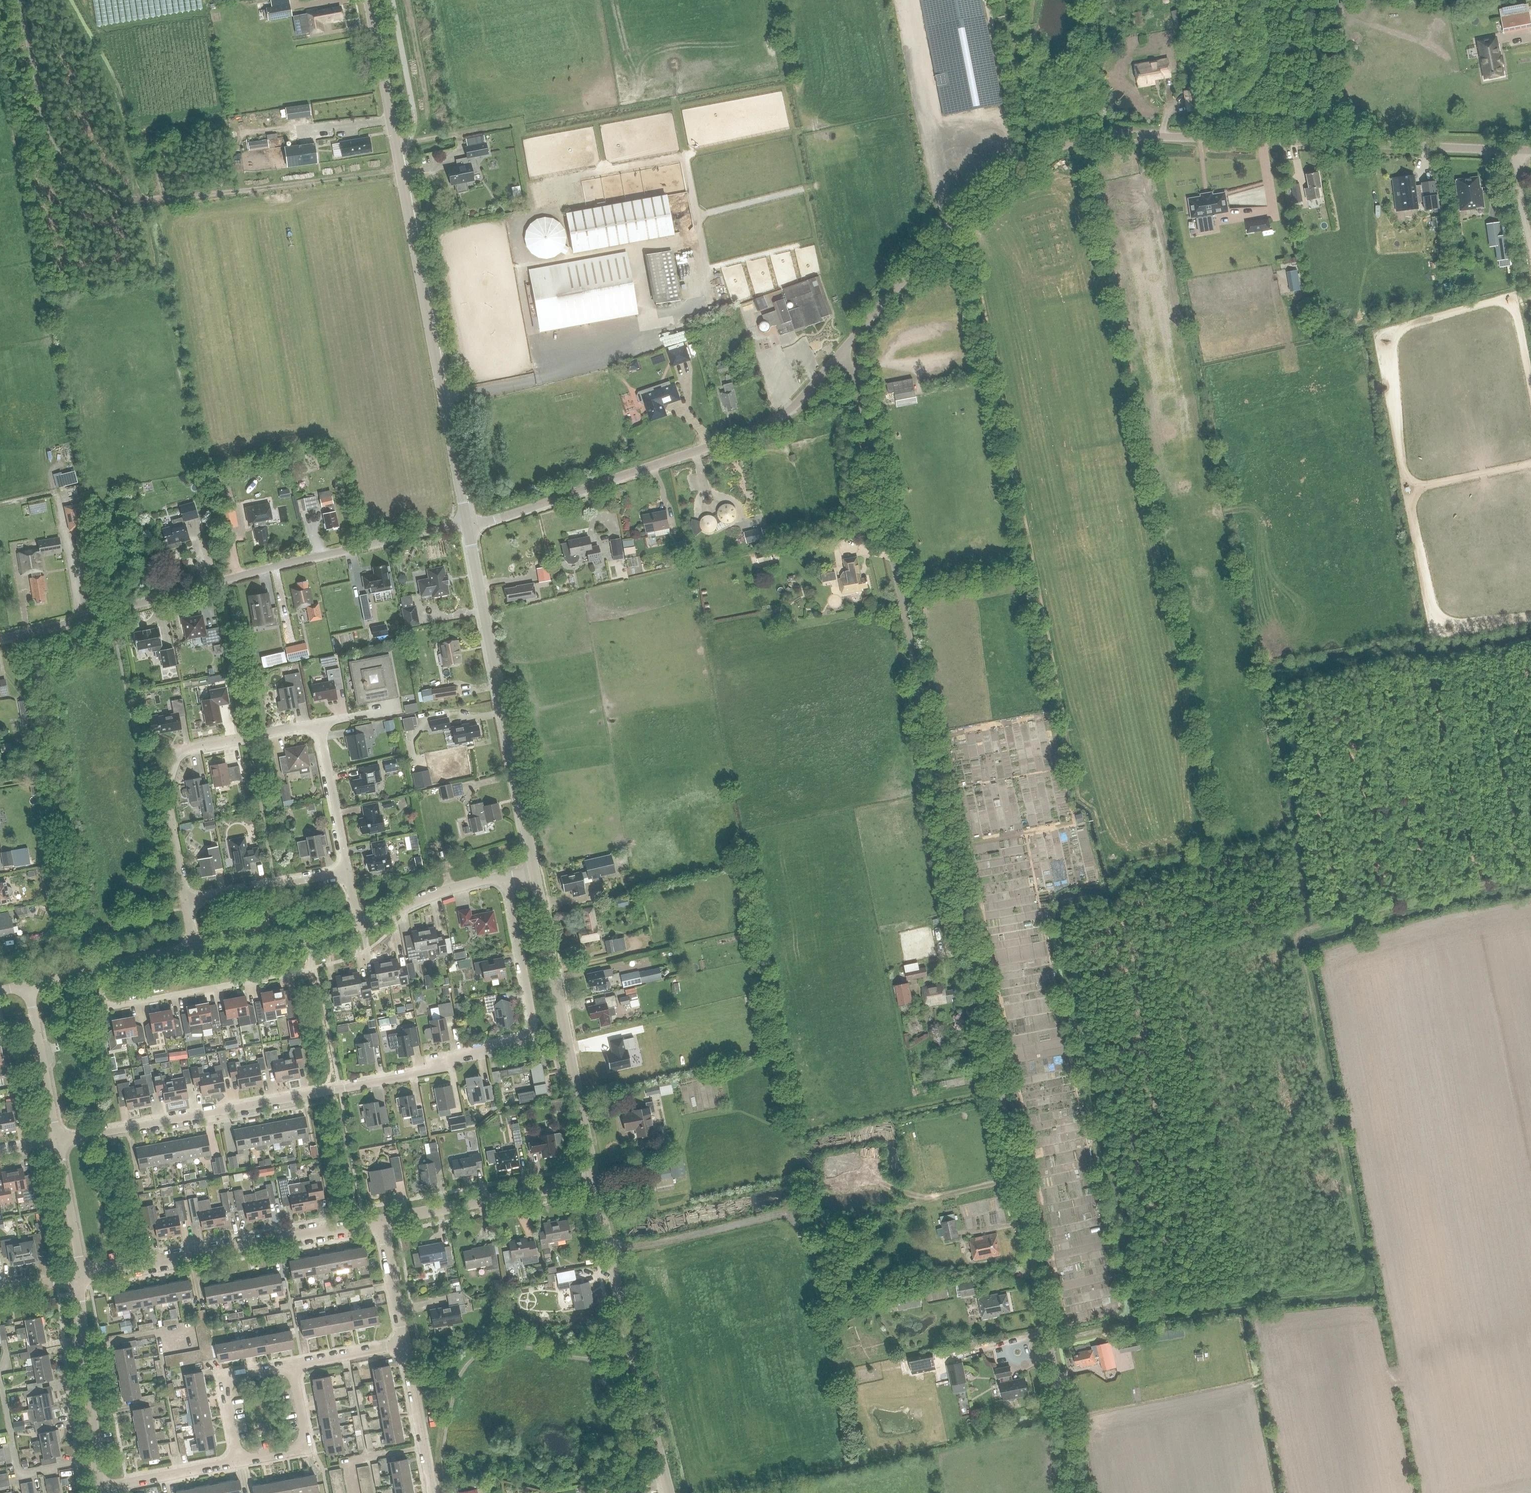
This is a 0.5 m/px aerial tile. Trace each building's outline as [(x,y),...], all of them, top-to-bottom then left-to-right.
[(926,28),(928,34),(937,32),(939,38),(929,40),(944,116),(1002,104),(985,16),(982,0),(921,0),(926,28)] [(267,21),(291,16),(289,4),(265,9),(267,21)] [(316,10),(305,11),(309,33),(309,34),(322,31),(320,24),(332,22),(332,20),(342,18),(340,7),(317,12),(316,10)] [(1185,27),(1181,9),(1171,12),(1175,29),(1185,27)] [(1144,25),(1141,11),(1134,13),(1136,27),(1144,25)] [(1501,18),(1504,32),(1530,27),(1530,23),(1529,13),(1501,18)] [(1485,79),(1503,76),(1497,44),(1495,44),(1494,39),(1485,40),(1486,45),(1479,46),(1481,58),(1481,59),(1482,66),(1483,65),(1485,79)] [(1168,60),(1137,66),(1140,85),(1155,83),(1154,78),(1171,75),(1168,60)] [(1197,110),(1195,94),(1194,90),(1184,91),(1187,111),(1197,110)] [(309,103),(285,107),(287,119),(311,114),(309,103)] [(449,173),(448,174),(448,177),(450,176),(451,185),(455,184),(457,193),(468,190),(466,182),(473,180),(471,172),(477,171),(474,157),(487,154),(485,144),(484,136),(466,139),(467,147),(466,148),(468,158),(469,164),(448,169),(449,173)] [(340,143),(332,144),(334,157),(342,156),(342,157),(372,152),(369,137),(340,142),(340,143)] [(269,147),(268,139),(247,142),(248,150),(269,147)] [(315,143),(284,148),(287,167),(317,163),(315,143)] [(1319,173),(1307,175),(1309,188),(1305,189),(1307,200),(1320,198),(1318,188),(1321,187),(1319,173)] [(1420,184),(1420,185),(1416,186),(1414,176),(1393,178),(1394,188),(1400,187),(1402,210),(1418,208),(1417,203),(1422,202),(1422,209),(1433,208),(1430,183),(1420,184)] [(1456,180),(1460,210),(1484,207),(1482,188),(1480,188),(1478,177),(1456,180)] [(1299,184),(1291,185),(1295,203),(1303,202),(1299,184)] [(1202,198),(1189,200),(1192,217),(1199,216),(1200,220),(1198,220),(1198,221),(1199,221),(1200,231),(1213,229),(1211,219),(1212,219),(1212,218),(1210,218),(1209,215),(1228,212),(1225,194),(1212,196),(1212,194),(1201,195),(1202,198)] [(572,253),(671,235),(664,195),(564,213),(572,253)] [(525,231),(524,239),(526,247),(531,254),(538,258),(546,259),(554,257),(560,252),(564,245),(566,237),(564,229),(559,223),(552,218),(544,217),(536,219),(530,224),(525,231)] [(1440,217),(1432,218),(1433,229),(1441,228),(1440,217)] [(1246,223),(1248,233),(1270,229),(1268,219),(1246,223)] [(1488,225),(1491,246),(1496,245),(1498,260),(1511,258),(1508,235),(1500,236),(1498,223),(1488,225)] [(669,251),(644,256),(653,304),(678,300),(669,251)] [(623,253),(528,270),(539,331),(634,314),(623,253)] [(1288,279),(1292,278),(1294,291),(1301,290),(1297,270),(1287,272),(1288,279)] [(784,289),(783,289),(787,300),(788,300),(799,331),(806,328),(806,327),(823,321),(822,318),(832,314),(818,276),(784,289)] [(760,322),(758,326),(760,331),(764,333),(769,331),(771,327),(774,326),(777,325),(779,329),(778,329),(780,336),(795,331),(795,332),(799,331),(788,300),(787,300),(785,301),(784,299),(774,303),(776,311),(763,316),(764,320),(760,322)] [(672,364),(689,359),(684,346),(668,352),(672,364)] [(637,360),(625,364),(628,373),(640,369),(637,360)] [(719,366),(720,373),(728,371),(727,364),(719,366)] [(915,392),(913,379),(887,384),(889,394),(895,393),(896,401),(916,397),(915,392)] [(734,389),(732,383),(724,385),(725,391),(721,393),(725,407),(727,406),(728,411),(737,409),(736,403),(737,403),(734,389)] [(674,385),(653,392),(651,388),(639,393),(637,396),(639,402),(643,404),(646,403),(651,420),(665,415),(663,409),(665,404),(678,399),(674,385)] [(64,484),(77,483),(75,470),(62,472),(64,484)] [(317,508),(315,496),(300,499),(303,511),(317,508)] [(332,497),(320,499),(321,507),(325,506),(327,513),(323,514),(327,530),(339,527),(332,497)] [(161,543),(161,545),(162,546),(163,548),(165,549),(166,548),(181,544),(180,542),(189,539),(184,520),(198,516),(193,502),(179,506),(182,516),(171,520),(173,525),(162,528),(165,538),(164,539),(165,540),(164,541),(162,541),(161,543)] [(85,503),(66,507),(71,530),(90,526),(85,503)] [(248,523),(254,522),(255,528),(253,528),(256,541),(258,540),(259,545),(268,543),(266,532),(267,532),(266,526),(265,520),(272,519),(269,503),(245,508),(248,523)] [(717,525),(717,524),(723,521),(724,522),(725,522),(727,522),(728,522),(729,522),(730,522),(731,522),(732,521),(733,521),(734,520),(735,519),(735,518),(736,517),(736,516),(736,515),(736,514),(736,512),(736,511),(735,510),(735,509),(734,508),(733,508),(732,507),(731,507),(730,506),(729,506),(728,506),(726,506),(725,506),(724,507),(723,507),(722,508),(722,509),(721,510),(720,511),(720,512),(720,513),(720,514),(713,517),(712,517),(711,516),(710,516),(709,516),(708,516),(706,516),(705,517),(704,517),(703,518),(703,519),(702,520),(701,521),(701,522),(701,523),(701,524),(701,525),(701,527),(701,528),(702,529),(702,530),(703,530),(704,531),(705,532),(706,532),(707,533),(708,533),(709,533),(711,532),(712,532),(713,532),(714,531),(715,530),(715,529),(716,529),(717,527),(717,526),(717,525)] [(225,529),(237,527),(233,507),(221,509),(225,529)] [(666,511),(643,516),(647,533),(670,528),(666,511)] [(762,529),(751,532),(754,542),(765,539),(762,530),(762,529)] [(768,529),(762,530),(765,539),(766,543),(771,542),(768,529)] [(90,532),(75,535),(78,550),(93,547),(90,532)] [(589,537),(568,542),(568,543),(560,545),(561,545),(564,558),(565,561),(568,564),(573,565),(578,562),(579,558),(579,554),(587,553),(589,562),(601,559),(599,550),(592,551),(589,537)] [(620,537),(609,539),(612,556),(622,554),(620,537)] [(36,598),(37,603),(45,602),(43,591),(46,591),(44,575),(41,576),(40,571),(44,571),(41,554),(43,554),(43,555),(61,552),(59,538),(39,541),(40,548),(33,549),(32,549),(24,550),(25,552),(17,553),(21,575),(31,573),(32,577),(29,578),(33,599),(36,598)] [(684,542),(677,543),(680,555),(687,554),(684,542)] [(770,551),(756,554),(756,555),(758,562),(758,563),(772,560),(770,551)] [(842,578),(839,579),(842,594),(863,590),(863,589),(869,587),(867,578),(860,579),(859,576),(861,575),(858,557),(844,559),(846,572),(844,572),(841,576),(842,578)] [(364,589),(370,588),(371,593),(370,594),(392,590),(392,589),(391,590),(388,573),(390,573),(388,565),(373,568),(374,575),(371,576),(370,575),(362,577),(364,589)] [(539,582),(550,580),(548,566),(537,568),(539,582)] [(443,567),(427,570),(429,579),(418,581),(421,596),(422,596),(421,593),(431,591),(432,597),(448,594),(446,584),(448,584),(449,584),(447,576),(445,577),(443,567)] [(836,570),(821,574),(823,582),(838,579),(836,570)] [(404,575),(400,575),(398,578),(398,582),(402,584),(405,584),(407,580),(407,577),(404,575)] [(310,622),(322,619),(318,603),(312,605),(309,589),(308,589),(307,581),(297,583),(298,588),(292,589),(296,609),(306,606),(310,622)] [(536,597),(533,584),(516,587),(505,589),(507,601),(518,599),(518,600),(536,597)] [(266,594),(250,597),(255,622),(255,626),(266,624),(266,627),(277,625),(275,618),(272,619),(270,608),(269,602),(268,603),(266,594)] [(372,619),(369,603),(361,604),(364,621),(372,619)] [(414,607),(402,609),(406,626),(418,624),(415,606),(414,607)] [(184,627),(186,639),(201,636),(203,645),(215,643),(212,628),(205,630),(202,616),(190,618),(189,617),(181,618),(182,627),(184,627)] [(378,626),(371,627),(373,637),(380,636),(378,626)] [(134,633),(137,650),(139,649),(139,651),(140,652),(142,653),(145,652),(146,651),(146,649),(146,648),(156,646),(157,651),(155,651),(156,658),(158,657),(158,659),(161,658),(163,668),(176,666),(173,648),(162,650),(161,645),(162,645),(159,628),(149,630),(149,629),(143,630),(143,631),(134,633)] [(457,641),(440,644),(444,666),(460,663),(458,650),(459,650),(457,641)] [(306,643),(299,645),(302,657),(309,655),(306,643)] [(273,655),(275,664),(286,661),(284,653),(273,655)] [(351,662),(350,662),(355,690),(353,691),(353,689),(352,689),(353,691),(356,691),(358,704),(368,702),(368,699),(376,698),(376,700),(384,699),(383,690),(394,687),(396,698),(397,698),(388,654),(388,656),(351,663),(351,662)] [(334,656),(327,657),(329,665),(336,664),(334,656)] [(328,701),(337,700),(334,686),(342,684),(339,668),(326,671),(329,682),(311,685),(313,693),(313,695),(314,701),(328,698),(328,701)] [(289,679),(285,679),(286,688),(279,689),(281,701),(278,702),(280,711),(293,708),(293,705),(305,703),(299,673),(288,675),(289,679)] [(455,686),(432,690),(433,698),(456,695),(455,686)] [(204,714),(206,724),(221,721),(218,706),(229,704),(226,688),(209,691),(211,700),(202,702),(204,710),(201,712),(204,714)] [(433,700),(431,689),(421,690),(423,702),(433,700)] [(152,731),(160,730),(160,733),(166,732),(166,731),(171,730),(172,731),(181,729),(179,717),(185,716),(182,699),(171,701),(174,714),(158,717),(158,715),(149,717),(152,731)] [(27,701),(19,702),(22,725),(30,724),(27,701)] [(405,706),(406,713),(417,710),(416,704),(405,706)] [(417,727),(415,716),(403,718),(405,730),(417,727)] [(448,718),(430,721),(432,731),(450,728),(448,718)] [(387,730),(395,728),(393,719),(384,721),(387,730)] [(357,734),(346,737),(348,747),(349,746),(351,760),(367,757),(364,738),(374,736),(372,724),(355,727),(356,727),(357,734)] [(462,725),(452,727),(455,744),(466,742),(471,741),(471,738),(480,736),(478,725),(468,727),(468,724),(462,725)] [(307,757),(305,747),(286,750),(287,756),(279,757),(282,774),(299,771),(300,774),(309,772),(308,763),(309,763),(308,757),(307,757)] [(396,758),(383,761),(385,769),(397,767),(396,758)] [(225,763),(211,766),(215,787),(229,784),(229,782),(241,780),(239,766),(230,768),(231,769),(227,769),(225,763)] [(366,794),(375,792),(373,781),(381,779),(381,780),(378,765),(358,768),(359,776),(360,776),(361,779),(352,781),(355,794),(366,792),(366,794)] [(425,772),(413,774),(416,788),(428,786),(432,785),(429,771),(425,772)] [(183,789),(181,791),(182,796),(185,798),(189,797),(189,801),(190,801),(191,806),(193,807),(201,806),(202,812),(213,810),(211,802),(209,788),(208,784),(202,785),(201,778),(185,781),(185,782),(186,782),(187,788),(183,789)] [(288,784),(280,786),(283,802),(291,800),(288,784)] [(450,784),(439,786),(442,799),(453,797),(450,784)] [(392,807),(391,800),(382,802),(383,809),(392,807)] [(473,818),(469,819),(472,833),(482,830),(480,822),(486,820),(487,822),(501,819),(498,804),(483,807),(482,802),(474,804),(477,817),(473,818)] [(377,803),(362,806),(363,814),(364,814),(365,818),(359,819),(361,826),(359,827),(359,829),(359,831),(360,832),(362,833),(362,834),(373,832),(373,833),(384,831),(381,815),(380,815),(377,803)] [(1075,815),(1078,824),(1084,822),(1081,814),(1075,815)] [(314,830),(315,836),(306,838),(307,842),(300,844),(300,842),(299,843),(302,856),(302,855),(310,853),(310,858),(324,855),(322,844),(327,843),(325,828),(314,830)] [(236,871),(250,868),(249,861),(252,861),(253,862),(260,860),(257,848),(247,850),(244,838),(228,841),(231,858),(234,858),(236,871)] [(374,855),(367,856),(368,862),(366,864),(366,866),(366,868),(367,869),(369,870),(370,871),(380,869),(380,870),(391,868),(388,852),(387,852),(385,840),(371,843),(373,851),(374,851),(374,855)] [(207,877),(208,879),(215,879),(216,879),(213,863),(215,863),(214,860),(220,859),(218,846),(207,848),(209,857),(197,859),(197,860),(199,860),(200,867),(196,868),(198,878),(196,878),(196,879),(207,877)] [(427,853),(436,858),(438,855),(430,849),(427,853)] [(12,851),(1,852),(3,867),(14,865),(19,864),(18,858),(13,859),(12,851)] [(582,873),(581,872),(560,877),(560,878),(558,878),(560,886),(562,886),(564,892),(571,890),(573,897),(585,895),(583,887),(585,887),(583,879),(588,877),(588,879),(592,878),(600,877),(600,876),(615,873),(610,855),(584,861),(587,872),(582,873)] [(420,857),(414,858),(416,867),(422,865),(420,857)] [(1,882),(0,882),(0,905),(6,904),(5,902),(10,902),(9,897),(11,896),(12,894),(13,892),(12,890),(11,888),(9,887),(7,887),(6,882),(2,883),(1,882)] [(453,897),(444,900),(447,912),(457,909),(453,897)] [(627,899),(617,901),(618,908),(628,905),(627,899)] [(490,933),(497,931),(496,924),(495,924),(493,912),(474,916),(471,916),(470,909),(458,911),(461,926),(472,924),(472,923),(475,922),(478,934),(490,932),(490,933)] [(578,930),(581,942),(598,939),(592,909),(583,911),(586,928),(578,930)] [(8,913),(0,914),(0,936),(4,935),(4,938),(14,936),(11,918),(9,918),(8,913)] [(435,957),(435,956),(446,953),(444,939),(438,940),(437,939),(435,928),(423,930),(427,950),(429,960),(429,962),(430,962),(430,961),(435,957)] [(427,950),(423,930),(412,932),(414,943),(406,944),(409,960),(416,959),(417,962),(429,960),(427,950)] [(28,942),(27,935),(16,938),(17,944),(28,942)] [(611,940),(605,941),(607,954),(620,951),(626,950),(625,944),(619,945),(613,947),(611,940)] [(487,961),(474,963),(476,974),(483,973),(485,981),(491,979),(492,985),(499,984),(498,978),(506,977),(503,965),(502,958),(493,960),(494,966),(489,967),(487,961)] [(400,971),(399,970),(397,959),(385,961),(390,986),(408,983),(406,970),(400,971)] [(372,990),(379,988),(390,986),(385,961),(374,964),(376,974),(375,976),(369,977),(372,990)] [(470,961),(458,963),(459,969),(471,967),(470,961)] [(919,969),(918,962),(904,965),(907,981),(927,976),(926,967),(919,969)] [(412,963),(406,964),(409,979),(415,978),(412,963)] [(602,971),(586,974),(589,987),(596,985),(598,992),(607,990),(606,989),(610,988),(609,982),(605,983),(604,977),(605,977),(612,975),(611,969),(602,971)] [(638,971),(621,975),(623,987),(641,983),(658,979),(656,972),(639,976),(638,971)] [(362,985),(360,984),(358,973),(347,975),(351,995),(357,994),(358,999),(371,996),(369,983),(362,985)] [(331,990),(334,1005),(352,1002),(351,995),(347,975),(336,977),(338,988),(336,989),(331,990)] [(432,981),(425,982),(426,989),(433,988),(432,981)] [(654,991),(652,983),(645,985),(647,993),(654,991)] [(909,983),(897,985),(901,1005),(913,1002),(909,983)] [(944,983),(924,987),(927,1006),(953,1001),(953,999),(957,998),(955,989),(945,991),(944,983)] [(291,999),(285,1000),(282,989),(272,991),(276,1016),(284,1014),(286,1018),(295,1017),(291,999)] [(263,1004),(255,1006),(259,1025),(260,1024),(265,1021),(277,1019),(276,1016),(272,991),(261,993),(263,1004)] [(500,993),(483,996),(486,1013),(487,1012),(487,1011),(494,1010),(496,1021),(497,1025),(500,1026),(511,1024),(514,1022),(513,1018),(511,1005),(510,1005),(510,1003),(507,1002),(507,1001),(499,1003),(498,994),(500,994),(500,993)] [(636,994),(618,998),(620,1005),(629,1003),(629,1002),(638,1000),(636,994)] [(605,1002),(588,1007),(591,1020),(599,1018),(601,1027),(610,1024),(610,1022),(612,1021),(611,1015),(615,1014),(614,1007),(617,1006),(614,995),(604,997),(605,1002)] [(247,1007),(245,996),(234,998),(238,1016),(240,1026),(256,1023),(253,1006),(247,1007)] [(223,1000),(225,1011),(220,1012),(222,1026),(233,1024),(232,1018),(238,1016),(234,998),(223,1000)] [(218,1013),(210,1014),(208,1003),(197,1005),(201,1023),(202,1030),(212,1029),(213,1031),(221,1030),(218,1013)] [(430,1021),(431,1028),(426,1029),(425,1031),(426,1037),(427,1038),(433,1037),(434,1042),(448,1039),(444,1018),(444,1017),(453,1015),(451,1003),(438,1005),(441,1019),(430,1021)] [(201,1023),(197,1005),(186,1007),(188,1018),(182,1019),(185,1034),(191,1033),(191,1034),(192,1034),(202,1034),(203,1034),(202,1030),(201,1023)] [(163,1011),(160,1012),(163,1030),(164,1037),(175,1035),(176,1037),(182,1036),(179,1020),(173,1021),(171,1010),(169,1010),(169,1008),(162,1009),(163,1011)] [(147,1041),(148,1041),(149,1046),(157,1044),(156,1039),(159,1039),(157,1031),(163,1030),(160,1012),(149,1014),(151,1025),(145,1026),(147,1041)] [(142,1027),(136,1028),(134,1017),(123,1019),(126,1037),(132,1036),(134,1043),(145,1041),(142,1027)] [(112,1021),(114,1032),(107,1033),(110,1051),(111,1050),(116,1045),(127,1043),(126,1037),(123,1019),(112,1021)] [(397,1033),(388,1035),(390,1050),(397,1048),(399,1057),(413,1054),(412,1046),(418,1045),(415,1027),(403,1029),(404,1036),(397,1037),(397,1033)] [(289,1030),(290,1039),(299,1037),(300,1037),(298,1028),(289,1030)] [(378,1045),(376,1033),(365,1035),(366,1042),(356,1044),(360,1064),(374,1062),(371,1046),(378,1045)] [(609,1071),(631,1066),(627,1050),(636,1048),(634,1037),(623,1040),(622,1039),(610,1042),(613,1053),(606,1055),(609,1071)] [(0,1076),(12,1074),(9,1057),(3,1058),(0,1046),(0,1074),(0,1076)] [(290,1058),(284,1059),(288,1080),(299,1077),(298,1068),(303,1067),(300,1048),(295,1049),(294,1048),(290,1048),(289,1053),(290,1058)] [(188,1050),(189,1057),(196,1056),(195,1049),(188,1050)] [(276,1082),(288,1080),(284,1059),(278,1060),(276,1050),(265,1052),(268,1069),(274,1068),(276,1082)] [(159,1054),(160,1062),(168,1060),(167,1053),(159,1054)] [(247,1066),(251,1087),(262,1084),(260,1071),(266,1070),(263,1057),(257,1058),(258,1064),(247,1066)] [(216,1072),(210,1073),(214,1093),(225,1091),(222,1078),(228,1076),(226,1062),(227,1062),(226,1058),(219,1059),(220,1065),(215,1066),(216,1072)] [(228,1064),(231,1076),(232,1080),(237,1079),(239,1089),(251,1087),(247,1066),(240,1067),(239,1062),(228,1064)] [(533,1091),(518,1094),(520,1102),(535,1100),(534,1094),(535,1094),(547,1092),(541,1063),(529,1065),(530,1067),(529,1067),(529,1065),(522,1067),(523,1072),(530,1071),(529,1069),(530,1069),(534,1091),(534,1092),(533,1091)] [(202,1067),(197,1068),(197,1067),(191,1069),(194,1087),(200,1086),(202,1096),(214,1093),(210,1073),(204,1074),(202,1067)] [(188,1098),(187,1094),(185,1084),(191,1083),(188,1069),(182,1070),(184,1078),(173,1080),(176,1100),(188,1098)] [(499,1071),(491,1072),(493,1084),(501,1082),(500,1075),(501,1076),(508,1075),(507,1070),(500,1071),(500,1072),(499,1072),(499,1071)] [(135,1082),(135,1087),(137,1094),(139,1107),(151,1105),(148,1091),(154,1090),(151,1074),(140,1076),(141,1081),(135,1082)] [(165,1075),(160,1076),(160,1074),(154,1075),(156,1090),(162,1089),(165,1102),(176,1100),(173,1080),(166,1081),(165,1075)] [(480,1075),(477,1076),(465,1078),(467,1087),(464,1087),(464,1088),(465,1088),(466,1097),(469,1096),(470,1104),(485,1101),(493,1099),(490,1085),(482,1086),(480,1075)] [(125,1096),(128,1109),(139,1107),(137,1094),(135,1087),(129,1088),(128,1082),(117,1084),(119,1097),(125,1096)] [(455,1107),(452,1094),(451,1086),(435,1089),(439,1110),(455,1107)] [(658,1087),(648,1089),(649,1095),(659,1092),(658,1087)] [(397,1106),(401,1105),(403,1117),(410,1115),(412,1125),(424,1123),(422,1108),(415,1110),(413,1095),(395,1098),(396,1099),(397,1106)] [(8,1113),(2,1114),(5,1132),(16,1130),(14,1118),(20,1116),(17,1100),(6,1102),(8,1113)] [(645,1103),(646,1109),(632,1111),(633,1113),(622,1115),(625,1128),(631,1127),(631,1126),(635,1126),(637,1136),(653,1133),(649,1113),(655,1112),(652,1101),(645,1103)] [(367,1126),(388,1122),(385,1110),(379,1112),(377,1102),(359,1105),(359,1106),(363,1105),(364,1111),(361,1111),(362,1117),(365,1117),(367,1126)] [(527,1113),(526,1107),(517,1108),(518,1115),(527,1113)] [(463,1116),(449,1119),(452,1130),(465,1128),(463,1116)] [(305,1117),(293,1119),(296,1139),(302,1138),(303,1142),(309,1141),(305,1117)] [(293,1119),(281,1121),(285,1145),(291,1144),(290,1140),(296,1139),(293,1119)] [(281,1121),(269,1123),(273,1143),(279,1142),(280,1146),(285,1145),(281,1121)] [(269,1123),(257,1125),(262,1150),(268,1149),(267,1144),(273,1143),(269,1123)] [(256,1151),(262,1150),(257,1125),(246,1128),(249,1148),(255,1147),(256,1151)] [(427,1135),(425,1126),(418,1127),(420,1136),(427,1135)] [(243,1149),(249,1148),(246,1128),(233,1130),(238,1154),(244,1153),(243,1149)] [(514,1131),(512,1131),(515,1145),(522,1144),(519,1130),(514,1131)] [(539,1137),(528,1139),(530,1153),(538,1152),(538,1150),(541,1150),(542,1157),(557,1155),(555,1144),(561,1143),(562,1141),(561,1135),(559,1133),(554,1134),(553,1134),(538,1137),(539,1137)] [(195,1137),(199,1157),(205,1156),(205,1160),(212,1159),(207,1135),(195,1137)] [(195,1137),(183,1139),(188,1163),(193,1162),(193,1158),(199,1157),(195,1137)] [(183,1139),(171,1141),(175,1161),(181,1160),(182,1165),(188,1163),(183,1139)] [(171,1141),(160,1143),(164,1168),(170,1167),(169,1163),(175,1161),(171,1141)] [(436,1142),(429,1143),(430,1152),(438,1150),(436,1142)] [(158,1169),(164,1168),(160,1143),(148,1146),(151,1166),(157,1165),(158,1169)] [(310,1146),(312,1158),(318,1157),(316,1145),(310,1146)] [(145,1167),(151,1166),(148,1146),(136,1148),(140,1172),(146,1171),(145,1167)] [(496,1162),(497,1170),(506,1168),(506,1169),(511,1168),(510,1167),(519,1166),(516,1149),(495,1153),(494,1150),(487,1152),(489,1163),(496,1162)] [(428,1163),(419,1165),(423,1185),(436,1182),(433,1166),(440,1165),(438,1152),(426,1155),(428,1163)] [(455,1177),(468,1175),(468,1176),(477,1174),(476,1168),(481,1166),(479,1153),(468,1155),(469,1158),(452,1161),(453,1167),(451,1169),(454,1171),(455,1177)] [(653,1171),(655,1181),(685,1175),(681,1155),(669,1157),(671,1167),(653,1171)] [(222,1156),(215,1158),(218,1174),(225,1172),(222,1156)] [(236,1156),(228,1157),(231,1169),(238,1168),(236,1156)] [(391,1187),(395,1186),(395,1187),(396,1187),(395,1182),(403,1181),(398,1156),(390,1158),(392,1168),(370,1172),(371,1182),(369,1182),(371,1194),(387,1191),(387,1189),(391,1188),(391,1187)] [(265,1169),(266,1175),(274,1174),(273,1167),(265,1169)] [(12,1170),(16,1190),(17,1199),(23,1198),(24,1201),(36,1199),(32,1179),(25,1181),(23,1168),(12,1170)] [(12,1170),(1,1172),(4,1186),(0,1187),(0,1203),(12,1201),(10,1191),(16,1190),(12,1170)] [(234,1174),(235,1180),(244,1178),(242,1172),(234,1174)] [(314,1191),(320,1190),(322,1190),(320,1181),(319,1173),(308,1175),(310,1182),(300,1184),(305,1211),(317,1208),(314,1191)] [(293,1213),(305,1211),(300,1184),(288,1186),(287,1178),(278,1180),(281,1197),(290,1196),(293,1213)] [(196,1182),(185,1184),(186,1191),(197,1189),(196,1182)] [(256,1200),(260,1219),(272,1217),(268,1200),(274,1199),(272,1184),(265,1185),(266,1190),(255,1193),(256,1200)] [(248,1221),(260,1219),(256,1200),(255,1193),(243,1195),(242,1189),(236,1190),(234,1191),(236,1206),(239,1205),(245,1204),(248,1221)] [(223,1207),(211,1209),(214,1227),(226,1225),(223,1208),(229,1207),(226,1192),(220,1193),(223,1207)] [(150,1199),(149,1193),(139,1195),(140,1201),(150,1199)] [(191,1199),(188,1199),(191,1214),(193,1214),(199,1213),(203,1230),(214,1227),(211,1209),(209,1199),(198,1201),(197,1197),(191,1199)] [(164,1210),(166,1217),(169,1236),(181,1234),(178,1217),(186,1215),(184,1200),(175,1202),(176,1208),(164,1210)] [(166,1217),(160,1218),(158,1210),(153,1211),(152,1206),(148,1207),(141,1208),(144,1225),(148,1224),(150,1230),(156,1229),(157,1238),(169,1236),(166,1217)] [(545,1231),(539,1233),(542,1249),(548,1248),(547,1242),(570,1238),(567,1220),(552,1223),(551,1222),(543,1224),(545,1231)] [(955,1220),(941,1223),(945,1241),(959,1238),(955,1220)] [(20,1243),(24,1263),(37,1260),(35,1249),(43,1248),(40,1233),(28,1236),(29,1241),(20,1243)] [(835,1252),(831,1234),(820,1236),(823,1254),(835,1252)] [(997,1234),(970,1240),(975,1260),(1002,1255),(997,1234)] [(24,1263),(20,1243),(12,1245),(11,1239),(0,1241),(3,1255),(9,1254),(11,1265),(24,1263)] [(535,1245),(528,1247),(526,1239),(509,1242),(510,1250),(503,1252),(506,1268),(511,1266),(513,1265),(514,1264),(516,1261),(517,1260),(518,1257),(522,1256),(524,1264),(538,1262),(535,1245)] [(419,1253),(412,1254),(415,1268),(423,1266),(422,1263),(423,1263),(434,1261),(435,1269),(440,1268),(447,1267),(454,1265),(450,1246),(444,1247),(443,1243),(442,1243),(419,1247),(418,1247),(419,1253)] [(476,1249),(463,1252),(466,1268),(485,1265),(486,1270),(498,1268),(495,1254),(490,1255),(488,1246),(476,1248),(476,1249)] [(364,1247),(352,1249),(355,1266),(368,1264),(364,1247)] [(348,1268),(355,1266),(352,1249),(339,1252),(343,1273),(349,1271),(348,1268)] [(339,1252),(327,1254),(330,1271),(337,1270),(338,1274),(343,1273),(339,1252)] [(330,1271),(327,1254),(314,1256),(318,1273),(319,1278),(324,1277),(323,1272),(330,1271)] [(305,1276),(318,1273),(314,1256),(302,1259),(305,1276)] [(305,1276),(302,1259),(289,1261),(293,1278),(305,1276)] [(270,1293),(277,1291),(278,1296),(284,1295),(283,1290),(279,1273),(267,1275),(270,1293)] [(257,1295),(270,1293),(267,1275),(254,1278),(257,1295)] [(361,1279),(362,1286),(373,1284),(372,1277),(361,1279)] [(254,1278),(242,1280),(245,1297),(257,1295),(254,1278)] [(460,1286),(458,1278),(451,1279),(452,1287),(460,1286)] [(362,1286),(361,1279),(351,1281),(352,1288),(362,1286)] [(503,1289),(501,1279),(493,1281),(495,1291),(503,1289)] [(559,1291),(571,1288),(575,1308),(593,1305),(589,1284),(581,1286),(580,1279),(557,1283),(559,1291)] [(189,1280),(176,1282),(179,1299),(187,1298),(187,1302),(193,1301),(189,1280)] [(242,1280),(230,1282),(233,1299),(245,1297),(242,1280)] [(173,1301),(179,1299),(176,1282),(164,1285),(167,1302),(168,1307),(174,1306),(173,1301)] [(230,1282),(217,1285),(220,1302),(233,1299),(230,1282)] [(975,1294),(973,1282),(955,1285),(958,1297),(975,1294)] [(164,1285),(151,1287),(155,1304),(161,1303),(162,1307),(167,1305),(167,1302),(164,1285)] [(220,1302),(217,1285),(204,1287),(208,1304),(220,1302)] [(148,1305),(155,1304),(151,1287),(139,1289),(142,1306),(143,1306),(143,1310),(149,1309),(148,1305)] [(375,1292),(374,1287),(359,1289),(360,1295),(375,1292)] [(130,1309),(142,1306),(139,1289),(127,1292),(130,1309)] [(463,1294),(462,1291),(447,1294),(449,1307),(431,1310),(434,1327),(461,1322),(460,1314),(466,1313),(463,1294)] [(117,1311),(130,1309),(127,1292),(114,1294),(115,1302),(110,1303),(113,1317),(118,1316),(117,1311)] [(899,1308),(920,1304),(918,1293),(897,1297),(899,1308)] [(1000,1314),(1011,1312),(1008,1294),(999,1296),(998,1294),(979,1298),(983,1319),(1000,1316),(1000,1314)] [(376,1306),(363,1309),(366,1326),(379,1323),(376,1306)] [(176,1309),(169,1310),(171,1319),(170,1319),(171,1325),(179,1323),(177,1318),(176,1309)] [(202,1325),(208,1324),(205,1309),(199,1310),(202,1325)] [(354,1328),(366,1326),(363,1309),(351,1311),(354,1328)] [(199,1310),(193,1311),(196,1326),(202,1325),(199,1310)] [(326,1316),(325,1316),(325,1311),(319,1312),(320,1317),(314,1318),(317,1335),(329,1333),(326,1316)] [(342,1330),(354,1328),(351,1311),(338,1313),(342,1330)] [(329,1333),(342,1330),(338,1313),(326,1316),(329,1333)] [(21,1334),(44,1330),(42,1317),(25,1320),(26,1327),(16,1329),(18,1335),(21,1334)] [(317,1335),(314,1318),(301,1320),(304,1337),(317,1335)] [(130,1321),(123,1323),(124,1331),(131,1329),(130,1321)] [(197,1332),(209,1329),(208,1324),(202,1325),(196,1326),(197,1332)] [(209,1329),(197,1332),(198,1338),(210,1335),(209,1329)] [(44,1330),(21,1334),(22,1339),(28,1338),(30,1346),(27,1346),(28,1352),(43,1350),(42,1343),(47,1342),(44,1330)] [(291,1331),(278,1333),(281,1350),(294,1348),(291,1331)] [(278,1333),(265,1335),(268,1352),(281,1350),(278,1333)] [(210,1335),(198,1338),(199,1343),(211,1341),(210,1335)] [(265,1335),(253,1338),(256,1354),(268,1352),(265,1335)] [(244,1357),(256,1354),(253,1338),(241,1340),(244,1357)] [(231,1359),(244,1357),(241,1340),(228,1342),(231,1359)] [(123,1349),(115,1350),(118,1363),(135,1360),(133,1347),(137,1346),(136,1341),(122,1343),(123,1349)] [(211,1341),(199,1343),(200,1349),(206,1348),(212,1347),(211,1341)] [(1138,1341),(1119,1345),(1120,1353),(1140,1349),(1138,1341)] [(218,1361),(231,1359),(228,1342),(215,1344),(218,1361)] [(1117,1368),(1111,1342),(1092,1346),(1093,1349),(1079,1352),(1080,1355),(1075,1356),(1076,1365),(1081,1364),(1082,1367),(1097,1364),(1095,1358),(1100,1357),(1103,1371),(1117,1368)] [(212,1347),(206,1348),(208,1360),(214,1359),(212,1347)] [(202,1361),(200,1349),(194,1350),(196,1362),(202,1361)] [(26,1367),(27,1371),(51,1367),(49,1355),(44,1356),(43,1350),(28,1352),(20,1354),(21,1360),(32,1358),(33,1365),(31,1366),(26,1367)] [(188,1352),(190,1363),(196,1362),(194,1350),(188,1352)] [(185,1364),(190,1363),(188,1352),(182,1353),(185,1364)] [(185,1364),(182,1353),(176,1354),(179,1366),(185,1364)] [(173,1367),(179,1366),(176,1354),(171,1355),(173,1367)] [(913,1374),(936,1369),(933,1354),(910,1358),(913,1374)] [(173,1367),(171,1355),(165,1356),(167,1368),(173,1367)] [(135,1360),(118,1363),(120,1375),(137,1372),(135,1361),(135,1360)] [(962,1363),(948,1366),(952,1385),(954,1394),(967,1391),(965,1382),(966,1382),(962,1363)] [(374,1375),(375,1382),(392,1378),(390,1366),(369,1370),(370,1376),(374,1375)] [(51,1367),(34,1370),(27,1372),(28,1377),(35,1375),(37,1383),(27,1385),(28,1391),(43,1388),(42,1382),(53,1380),(51,1367)] [(1010,1367),(996,1370),(998,1378),(1000,1377),(1001,1383),(1001,1384),(1004,1400),(1008,1399),(1009,1400),(1011,1402),(1015,1401),(1016,1399),(1016,1398),(1019,1397),(1019,1396),(1028,1394),(1026,1380),(1016,1382),(1016,1380),(1013,1381),(1008,1382),(1007,1376),(1012,1375),(1010,1367)] [(353,1371),(355,1385),(361,1384),(358,1370),(353,1371)] [(137,1372),(120,1375),(122,1387),(139,1384),(138,1375),(137,1372)] [(186,1379),(188,1387),(205,1384),(202,1372),(185,1375),(186,1379)] [(350,1372),(344,1373),(346,1386),(352,1385),(350,1372)] [(313,1380),(316,1392),(333,1389),(330,1376),(313,1380)] [(375,1382),(378,1394),(395,1391),(392,1378),(375,1382)] [(139,1384),(122,1387),(124,1400),(140,1397),(141,1403),(155,1401),(154,1395),(142,1397),(140,1389),(139,1384)] [(188,1387),(190,1400),(207,1396),(205,1384),(188,1387)] [(29,1410),(33,1409),(51,1406),(49,1393),(44,1394),(43,1388),(28,1391),(23,1392),(24,1397),(27,1396),(30,1408),(27,1409),(29,1409),(29,1410)] [(333,1389),(316,1392),(318,1405),(335,1402),(333,1389)] [(395,1391),(378,1394),(372,1395),(373,1400),(379,1399),(380,1406),(397,1403),(395,1391)] [(190,1400),(192,1412),(209,1409),(207,1396),(190,1400)] [(142,1409),(134,1410),(136,1423),(153,1420),(152,1415),(151,1407),(156,1406),(155,1401),(141,1403),(142,1409)] [(335,1402),(318,1405),(320,1417),(337,1414),(335,1402)] [(397,1403),(380,1406),(382,1418),(399,1415),(397,1403)] [(34,1422),(35,1428),(50,1425),(49,1419),(53,1418),(51,1406),(33,1409),(29,1410),(31,1419),(34,1421),(34,1422),(33,1422),(34,1422)] [(212,1421),(209,1409),(192,1412),(195,1424),(212,1421)] [(323,1430),(340,1426),(337,1414),(320,1417),(323,1430)] [(399,1415),(382,1418),(378,1419),(379,1424),(383,1423),(385,1431),(402,1428),(399,1415)] [(153,1420),(136,1423),(138,1435),(155,1432),(155,1429),(153,1420)] [(214,1433),(212,1421),(195,1424),(196,1429),(197,1437),(214,1433)] [(20,1423),(13,1424),(14,1432),(21,1430),(20,1423)] [(33,1441),(34,1448),(58,1443),(57,1438),(60,1437),(58,1430),(53,1430),(52,1424),(50,1425),(35,1428),(36,1433),(39,1432),(41,1440),(33,1441)] [(325,1442),(342,1439),(340,1426),(323,1430),(325,1442)] [(386,1437),(382,1438),(383,1444),(404,1440),(402,1428),(385,1431),(386,1437)] [(155,1432),(138,1435),(141,1448),(158,1445),(157,1443),(155,1432)] [(216,1446),(214,1433),(197,1437),(199,1449),(216,1446)] [(370,1433),(364,1435),(367,1448),(373,1447),(370,1433)] [(359,1450),(365,1449),(362,1435),(356,1436),(359,1450)] [(342,1439),(325,1442),(327,1455),(345,1452),(342,1439)] [(40,1459),(41,1465),(56,1463),(55,1456),(60,1456),(58,1443),(34,1448),(35,1452),(42,1451),(43,1458),(40,1459)] [(158,1445),(141,1448),(143,1460),(160,1457),(158,1445)] [(391,1462),(393,1475),(410,1472),(407,1459),(391,1462)] [(375,1478),(380,1477),(377,1463),(372,1464),(375,1478)] [(410,1472),(393,1475),(395,1487),(412,1484),(410,1472)] [(8,1473),(0,1475),(0,1481),(9,1479),(8,1473)] [(332,1483),(344,1481),(343,1475),(331,1477),(332,1483)] [(302,1478),(305,1492),(314,1492),(318,1492),(315,1476),(302,1478)] [(57,1477),(52,1478),(54,1492),(60,1492),(57,1477)] [(52,1478),(45,1479),(48,1492),(54,1492),(52,1478)] [(302,1478),(290,1480),(292,1492),(305,1492),(302,1478)] [(9,1479),(0,1481),(0,1488),(11,1486),(9,1479)] [(227,1483),(229,1492),(242,1492),(239,1480),(227,1483)] [(290,1480),(278,1482),(280,1492),(292,1492),(290,1480)] [(344,1481),(332,1483),(333,1489),(345,1487),(344,1481)] [(265,1485),(267,1492),(280,1492),(278,1482),(265,1485)] [(461,1492),(478,1492),(477,1490),(483,1489),(482,1482),(467,1485),(468,1491),(461,1492)] [(27,1483),(21,1484),(22,1492),(29,1492),(27,1483)] [(214,1485),(216,1492),(229,1492),(227,1483),(214,1485)] [(593,1486),(594,1492),(603,1492),(608,1492),(607,1483),(600,1484),(593,1486)] [(395,1487),(396,1492),(414,1492),(412,1484),(395,1487)] [(214,1485),(202,1487),(203,1492),(216,1492),(214,1485)] [(265,1485),(253,1487),(254,1492),(267,1492),(265,1485)]
